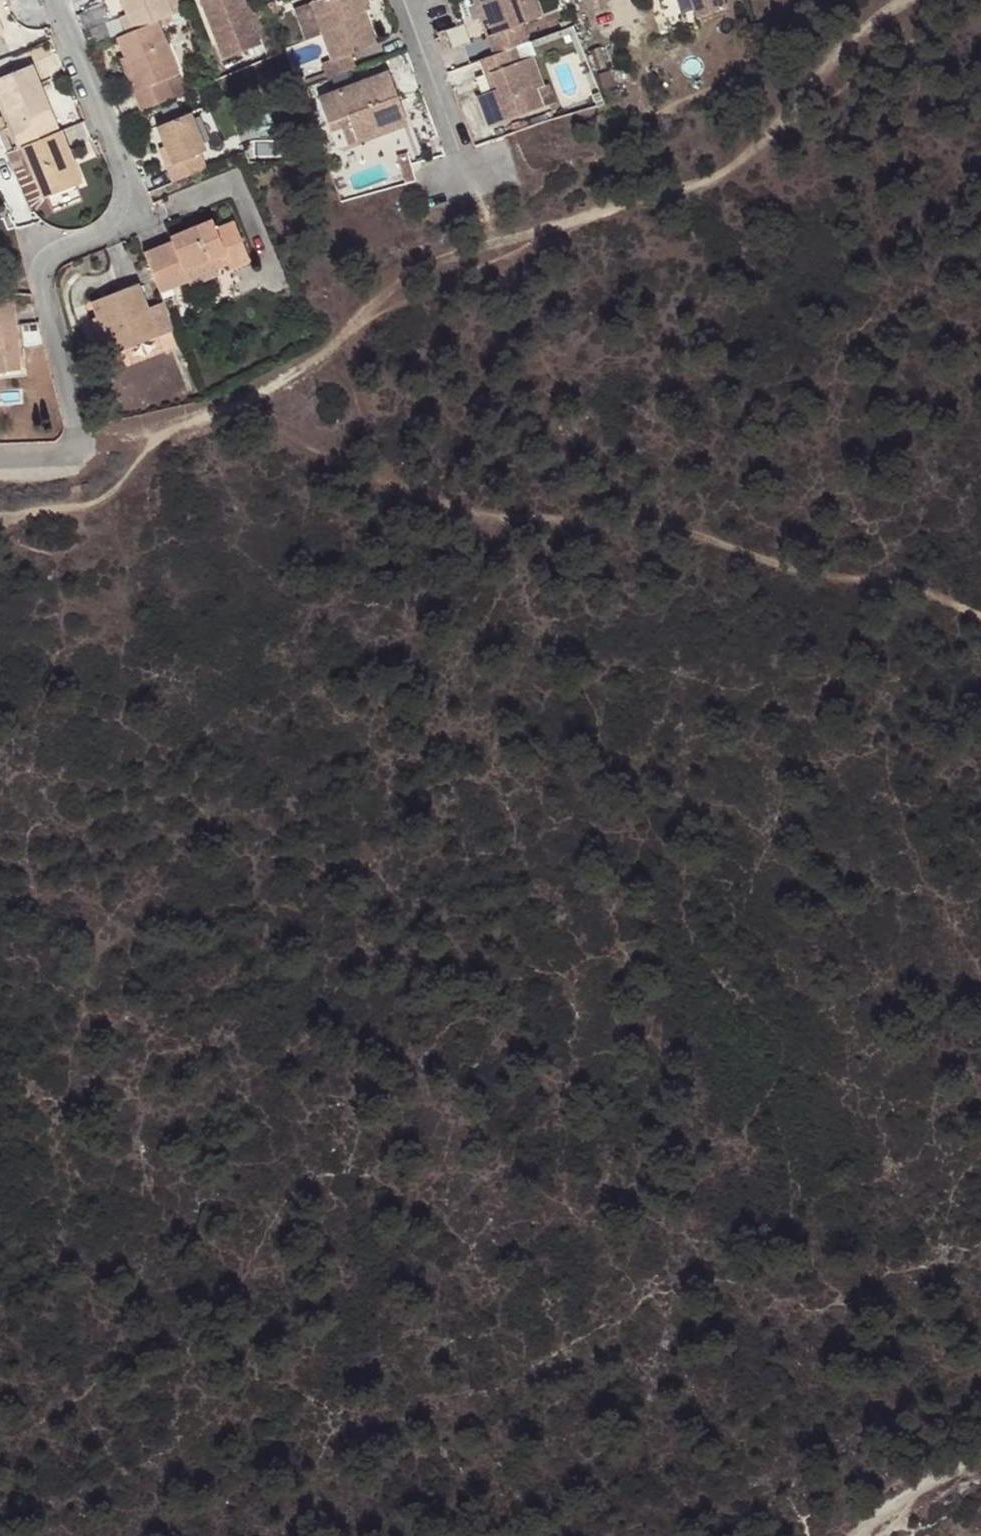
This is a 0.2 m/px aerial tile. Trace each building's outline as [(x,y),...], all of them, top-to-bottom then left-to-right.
[(171,16),(165,0),(118,0),(124,14),(118,18),(125,34),(157,21),(171,16)] [(223,62),(260,47),(242,0),(198,0),(223,62)] [(326,76),(355,66),(349,51),(375,42),(363,10),(360,0),(309,0),(329,56),(319,59),(326,76)] [(363,10),(371,7),(368,0),(360,0),(363,10)] [(477,0),(471,0),(479,22),(484,19),(477,0)] [(527,42),(521,24),(524,22),(516,0),(477,0),(484,19),(485,19),(489,32),(484,35),(491,55),(504,50),(527,42)] [(698,18),(726,9),(723,0),(692,0),(698,18)] [(125,34),(114,39),(122,58),(129,76),(124,78),(139,113),(173,99),(166,81),(178,75),(157,21),(125,34)] [(491,55),(477,60),(482,74),(487,72),(493,89),(488,90),(473,96),(485,128),(541,107),(534,89),(522,58),(508,63),(504,50),(491,55)] [(529,56),(522,58),(534,89),(540,86),(529,56)] [(129,76),(122,58),(117,61),(124,78),(129,76)] [(58,130),(30,63),(0,75),(0,108),(16,148),(18,147),(58,130)] [(316,96),(325,120),(343,114),(353,141),(404,124),(385,70),(316,96)] [(487,72),(482,74),(488,90),(493,89),(487,72)] [(169,184),(205,170),(198,154),(204,151),(188,114),(152,128),(161,147),(168,165),(163,167),(169,184)] [(343,114),(325,120),(329,129),(339,126),(346,143),(353,141),(343,114)] [(395,129),(397,147),(411,146),(409,128),(395,129)] [(80,184),(58,130),(18,147),(42,201),(80,184)] [(168,165),(161,147),(156,150),(163,167),(168,165)] [(169,242),(141,253),(158,294),(187,282),(183,271),(209,262),(222,257),(226,266),(227,271),(249,262),(234,224),(215,231),(211,220),(167,237),(169,242)] [(212,272),(226,266),(222,257),(209,262),(212,272)] [(156,337),(173,330),(162,303),(145,310),(135,284),(89,303),(95,318),(105,344),(110,355),(156,337)] [(19,372),(11,300),(0,301),(0,374),(19,372)] [(86,321),(97,347),(105,344),(95,318),(86,321)] [(162,349),(156,337),(110,355),(115,368),(162,349)]
